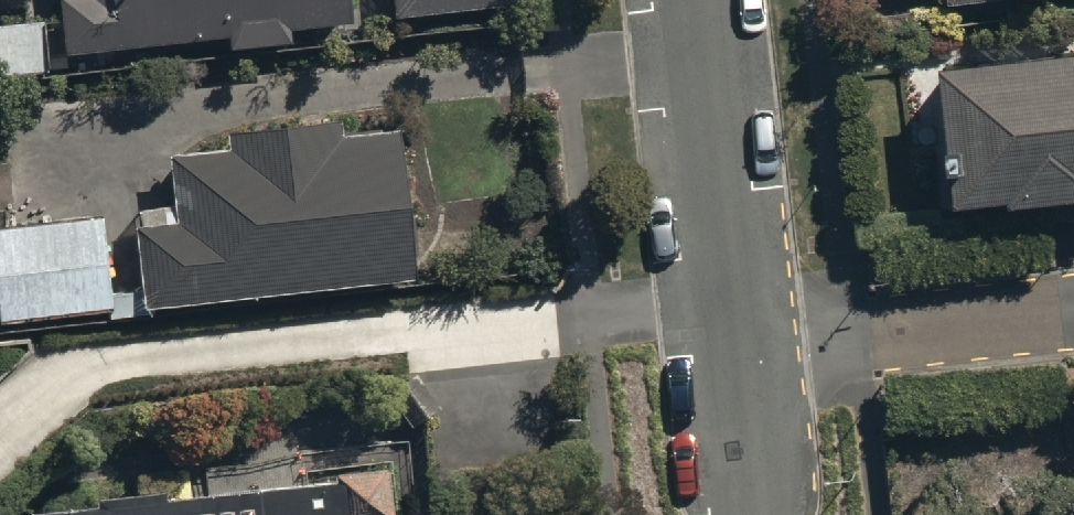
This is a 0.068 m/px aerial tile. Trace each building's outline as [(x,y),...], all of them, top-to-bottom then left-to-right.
[(64,10),(70,62),(351,33),(348,0),(83,0),(83,8),(64,10)] [(370,32),(514,16),(512,0),(367,0),(370,32)] [(950,12),(1064,0),(949,0),(950,12)] [(0,32),(0,88),(51,83),(46,28),(0,32)] [(941,69),(959,219),(1073,205),(1073,53),(941,69)] [(175,206),(136,211),(148,315),(413,287),(397,130),(342,136),(341,127),(220,140),(222,156),(170,162),(175,206)] [(104,316),(95,219),(0,228),(0,325),(104,316)] [(386,477),(256,490),(256,496),(165,504),(162,494),(91,506),(91,513),(75,514),(389,514),(386,477)]
